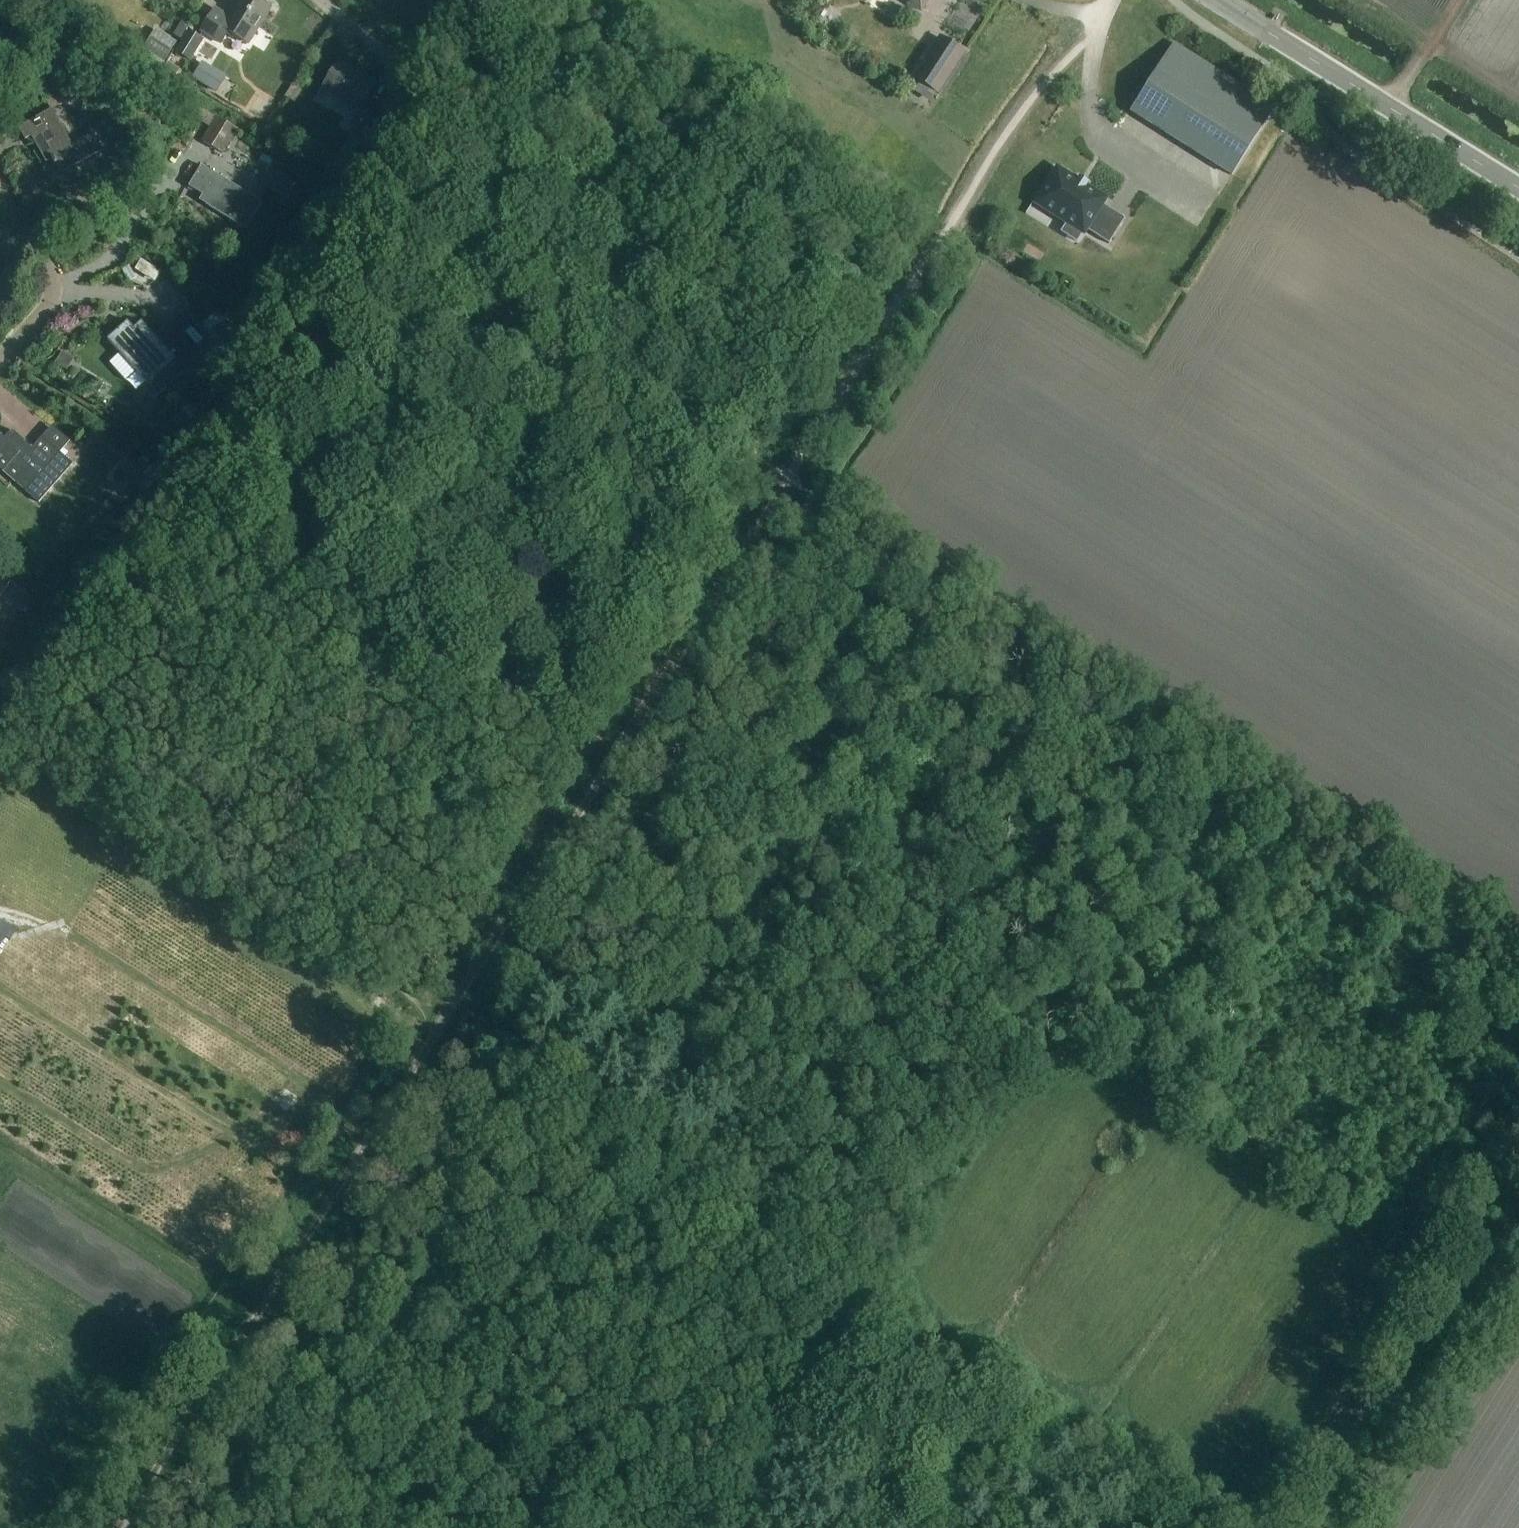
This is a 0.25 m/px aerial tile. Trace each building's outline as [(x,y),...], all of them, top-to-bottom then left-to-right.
[(271,8),(258,0),(238,0),(228,17),(216,9),(202,32),(222,44),(229,32),(248,44),(271,8)] [(908,3),(920,10),(927,0),(910,0),(908,3)] [(182,22),(173,36),(180,40),(189,27),(182,22)] [(165,64),(178,43),(157,31),(145,51),(165,64)] [(191,62),(204,41),(188,32),(175,52),(191,62)] [(943,98),(972,58),(944,38),(916,78),(922,83),(916,91),(931,102),(937,94),(943,98)] [(1276,106),(1174,44),(1131,116),(1233,178),(1276,106)] [(215,50),(206,45),(201,53),(210,58),(215,50)] [(82,94),(70,72),(80,66),(74,55),(43,72),(55,93),(59,91),(61,94),(46,102),(49,106),(51,105),(54,109),(82,94)] [(362,79),(337,63),(322,89),(359,112),(351,125),(363,133),(378,111),(365,103),(377,85),(364,77),(362,79)] [(168,64),(164,69),(177,77),(180,72),(168,64)] [(212,74),(206,85),(218,93),(225,81),(212,74)] [(259,98),(250,112),(260,118),(270,104),(259,98)] [(222,154),(237,128),(200,108),(191,124),(194,126),(189,135),(222,154)] [(74,146),(54,111),(20,130),(26,142),(33,138),(47,164),(53,160),(56,166),(59,165),(64,174),(104,151),(94,134),(74,146)] [(368,134),(347,167),(359,174),(380,141),(368,134)] [(247,231),(264,204),(203,166),(190,186),(211,200),(207,206),(247,231)] [(300,187),(269,168),(259,183),(290,203),(300,187)] [(1072,220),(1109,244),(1125,218),(1102,203),(1105,198),(1086,187),(1089,182),(1079,176),(1076,180),(1058,169),(1037,203),(1070,224),(1072,220)] [(227,362),(241,351),(234,343),(243,335),(229,320),(207,340),(227,362)] [(148,384),(144,387),(155,400),(159,397),(205,356),(198,348),(176,323),(158,339),(143,322),(134,329),(129,323),(109,341),(118,351),(134,368),(148,384)] [(108,427),(101,438),(113,446),(120,434),(121,433),(109,426),(108,427)] [(74,466),(59,453),(43,439),(34,450),(13,431),(6,439),(1,435),(0,436),(0,469),(40,504),(74,466)] [(136,481),(148,466),(133,454),(120,469),(136,481)] [(13,623),(32,597),(9,581),(0,594),(0,613),(13,623)]
